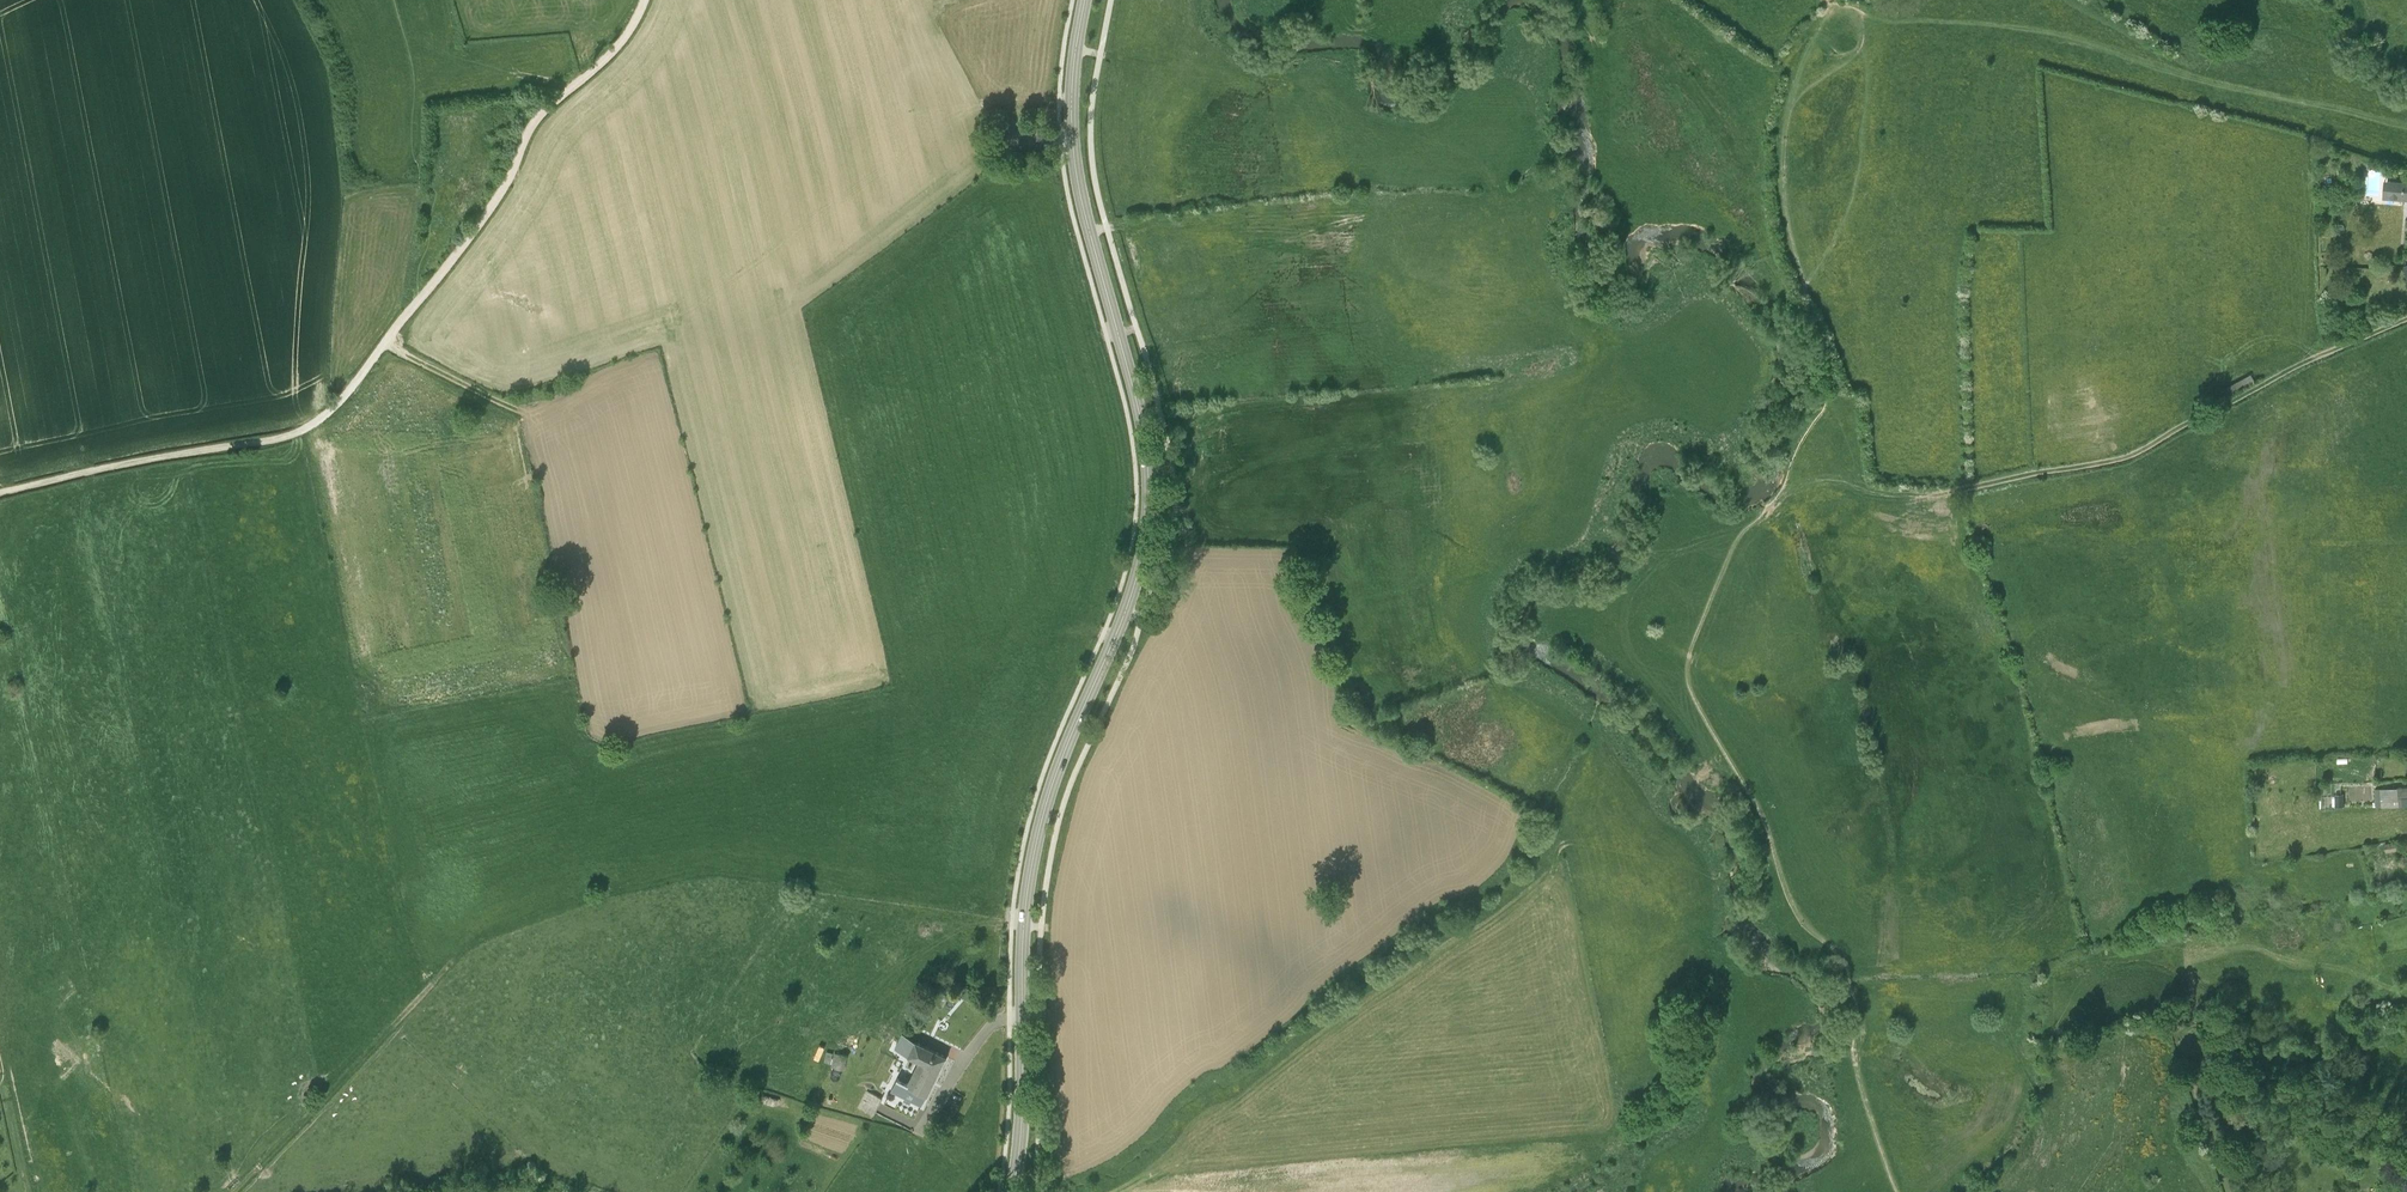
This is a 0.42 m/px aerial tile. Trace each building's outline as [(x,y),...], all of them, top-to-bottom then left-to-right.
[(2385,181),(2384,197),(2406,199),(2406,182),(2385,181)] [(2252,376),(2220,392),(2224,400),(2256,383),(2252,376)] [(2399,805),(2406,804),(2406,795),(2403,795),(2403,787),(2403,786),(2397,787),(2399,805)] [(2380,788),(2381,806),(2393,805),(2391,787),(2380,788)] [(2386,852),(2397,850),(2395,841),(2384,843),(2386,852)] [(961,992),(971,996),(974,990),(964,985),(961,992)] [(920,1060),(939,1069),(946,1056),(902,1034),(897,1045),(896,1049),(918,1060),(918,1059),(920,1060)] [(847,1055),(834,1052),(831,1067),(844,1070),(847,1055)] [(907,1084),(927,1094),(939,1069),(920,1060),(918,1059),(918,1060),(907,1083),(907,1084)] [(927,1094),(907,1084),(907,1083),(897,1078),(893,1089),(912,1098),(923,1104),(927,1094)] [(867,1090),(858,1107),(874,1115),(882,1098),(867,1090)] [(945,1109),(954,1113),(961,1099),(953,1095),(945,1109)] [(883,1112),(925,1135),(929,1126),(887,1103),(883,1112)] [(2376,1150),(2386,1151),(2387,1142),(2376,1142),(2376,1150)]
